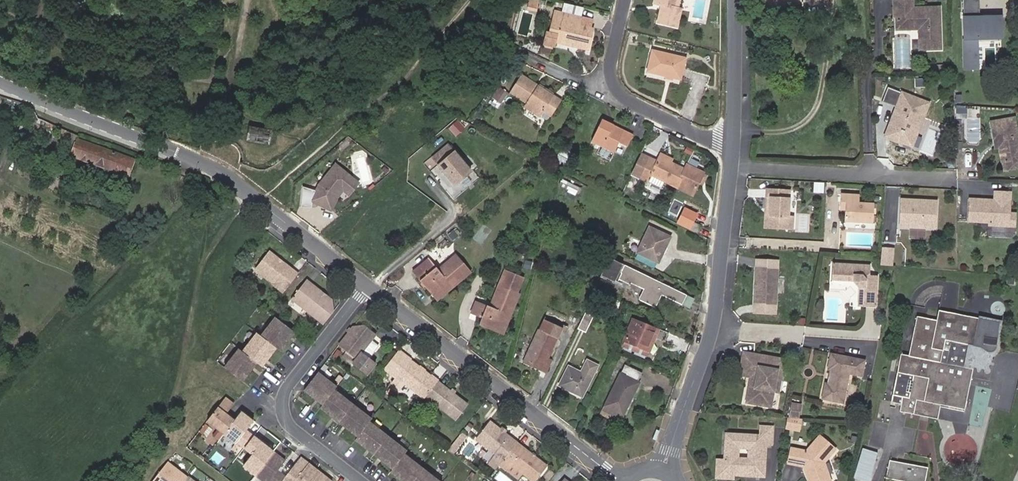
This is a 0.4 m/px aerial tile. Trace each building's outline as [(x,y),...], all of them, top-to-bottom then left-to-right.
[(531,0),(520,0),(518,9),(529,11),(531,0)] [(652,5),(654,5),(650,21),(669,26),(673,9),(670,8),(672,0),(653,0),(652,5)] [(895,15),(898,16),(898,22),(905,22),(905,29),(915,28),(915,26),(920,26),(920,50),(941,50),(941,7),(914,7),(914,0),(895,0),(895,15)] [(962,68),(978,68),(978,39),(1001,39),(1000,13),(979,14),(979,0),(961,0),(962,68)] [(561,4),(560,11),(578,14),(579,6),(561,4)] [(583,27),(582,27),(571,25),(573,17),(547,11),(546,20),(549,21),(547,31),(538,29),(535,43),(547,45),(548,40),(554,42),(555,38),(564,41),(563,43),(580,47),(583,27)] [(571,25),(582,27),(583,19),(573,17),(571,25)] [(676,59),(644,49),(640,70),(671,78),(676,59)] [(508,71),(498,83),(503,87),(513,75),(508,71)] [(522,109),(540,119),(542,115),(551,120),(562,102),(522,77),(510,96),(525,105),(522,109)] [(921,117),(923,118),(929,102),(889,86),(883,102),(896,107),(890,126),(897,128),(894,139),(905,143),(912,122),(918,124),(921,117)] [(498,112),(508,96),(501,91),(491,107),(498,112)] [(913,146),(923,118),(921,117),(918,124),(912,122),(905,143),(913,146)] [(1002,163),(1016,160),(1017,164),(1017,132),(1015,117),(992,121),(996,148),(999,147),(1002,163)] [(50,126),(36,120),(34,124),(31,131),(46,137),(50,126)] [(612,134),(615,128),(602,122),(591,145),(615,156),(620,146),(628,150),(634,137),(624,132),(621,138),(612,134)] [(247,125),(244,140),(266,144),(269,129),(247,125)] [(897,128),(890,126),(886,136),(894,139),(897,128)] [(624,132),(615,128),(612,134),(621,138),(624,132)] [(69,146),(73,135),(60,130),(56,141),(69,146)] [(133,163),(76,141),(70,158),(126,180),(133,163)] [(435,159),(448,175),(452,172),(459,182),(455,185),(446,191),(453,199),(466,189),(478,179),(451,147),(435,159)] [(666,183),(665,186),(694,200),(705,176),(686,167),(684,170),(673,165),(674,161),(661,155),(657,163),(649,159),(639,181),(649,186),(653,177),(666,183)] [(1016,160),(1002,163),(1003,170),(1017,168),(1017,164),(1016,160)] [(684,170),(686,167),(674,161),(673,165),(684,170)] [(318,189),(304,184),(302,204),(313,205),(314,198),(333,206),(338,197),(345,188),(350,193),(360,182),(354,176),(337,163),(321,183),(318,189)] [(452,172),(448,175),(455,185),(459,182),(452,172)] [(662,192),(665,186),(666,183),(653,177),(649,186),(662,192)] [(559,188),(577,197),(580,190),(562,182),(559,188)] [(768,185),(766,203),(770,203),(768,224),(793,226),(794,213),(789,213),(792,187),(768,185)] [(846,201),(845,209),(844,221),(873,224),(875,203),(860,202),(860,194),(842,192),(841,201),(846,201)] [(1009,195),(994,194),(993,206),(979,205),(979,201),(968,200),(967,225),(1007,228),(1008,216),(1009,195)] [(915,202),(915,200),(902,199),(900,227),(934,230),(937,201),(919,200),(918,202),(915,202)] [(697,214),(685,208),(677,223),(689,229),(697,214)] [(637,255),(639,256),(658,265),(660,266),(673,239),(649,229),(637,255)] [(893,265),(894,247),(880,246),(879,264),(893,265)] [(272,285),(282,293),(299,272),(270,250),(255,269),(273,283),(272,285)] [(452,288),(456,292),(475,277),(458,256),(445,267),(447,270),(442,275),(439,271),(429,279),(424,274),(418,279),(433,296),(440,290),(445,295),(452,288)] [(639,256),(636,260),(655,269),(658,265),(639,256)] [(414,275),(418,279),(424,274),(429,279),(439,271),(430,261),(414,275)] [(682,309),(687,298),(613,261),(609,269),(607,268),(601,278),(614,285),(617,282),(631,289),(633,286),(644,292),(639,302),(656,311),(662,299),(682,309)] [(865,288),(859,287),(857,307),(876,308),(879,276),(870,275),(871,265),(833,262),(831,280),(853,281),(853,274),(864,275),(867,275),(869,278),(868,288),(865,288)] [(776,304),(779,268),(758,267),(756,303),(776,304)] [(504,272),(492,302),(495,304),(492,311),(488,310),(487,310),(485,316),(479,313),(476,319),(483,322),(480,328),(493,333),(496,326),(501,329),(506,316),(502,315),(506,304),(516,309),(521,297),(519,296),(525,280),(504,272)] [(306,278),(291,298),(324,323),(332,312),(332,298),(306,278)] [(440,305),(456,292),(452,288),(445,295),(440,290),(433,296),(440,305)] [(695,302),(687,298),(682,309),(690,312),(695,302)] [(505,338),(516,309),(506,304),(502,315),(506,316),(501,329),(496,326),(493,333),(505,338)] [(485,316),(487,310),(474,305),(470,317),(476,319),(479,313),(485,316)] [(599,311),(592,308),(579,331),(587,335),(599,311)] [(993,351),(994,348),(999,322),(939,311),(937,320),(916,316),(909,355),(901,354),(890,403),(901,405),(900,411),(937,418),(940,404),(964,409),(973,369),(964,367),(969,344),(973,345),(978,346),(979,346),(980,347),(981,348),(982,349),(982,350),(983,351),(983,352),(984,352),(985,353),(986,353),(987,353),(988,353),(989,353),(990,353),(991,353),(993,351)] [(546,315),(525,359),(534,363),(537,358),(547,362),(565,324),(546,315)] [(282,351),(296,332),(277,317),(263,336),(272,343),(277,347),(282,351)] [(636,319),(625,342),(650,353),(661,331),(636,319)] [(363,348),(377,331),(366,322),(354,324),(339,342),(347,348),(344,352),(368,371),(377,359),(363,348)] [(263,336),(257,332),(243,350),(258,361),(263,365),(277,347),(272,343),(263,336)] [(646,358),(650,353),(625,342),(623,347),(646,358)] [(987,372),(991,353),(990,353),(989,353),(988,353),(987,353),(986,353),(985,353),(984,352),(983,352),(983,351),(982,350),(982,349),(981,348),(980,347),(979,346),(978,346),(973,345),(969,344),(964,367),(973,369),(987,372)] [(797,348),(788,346),(787,352),(796,354),(797,348)] [(258,361),(243,350),(240,347),(226,366),(243,380),(258,361)] [(389,370),(402,352),(398,349),(384,366),(389,370)] [(778,392),(784,359),(744,351),(739,375),(751,377),(746,402),(771,406),(774,391),(778,392)] [(437,380),(402,352),(389,370),(424,397),(425,395),(437,380)] [(865,359),(830,353),(827,370),(829,370),(827,382),(825,382),(821,399),(844,403),(850,375),(862,377),(865,359)] [(616,354),(613,362),(619,365),(623,358),(616,354)] [(537,358),(534,363),(548,370),(550,364),(547,362),(537,358)] [(568,369),(558,389),(585,402),(600,368),(587,361),(580,375),(568,369)] [(605,402),(624,412),(642,374),(624,365),(605,402)] [(303,388),(322,402),(336,385),(318,370),(303,388)] [(437,380),(425,395),(454,419),(467,403),(437,380)] [(320,405),(339,420),(353,403),(333,389),(320,405)] [(234,403),(226,397),(208,420),(224,433),(224,432),(234,419),(227,413),(234,403)] [(622,415),(624,412),(605,402),(603,406),(622,415)] [(800,403),(790,402),(787,416),(797,417),(800,403)] [(339,420),(357,434),(368,420),(371,417),(353,403),(339,420)] [(244,446),(253,434),(246,428),(254,419),(242,409),(234,419),(224,432),(236,442),(237,440),(244,446)] [(800,418),(787,416),(785,428),(797,430),(800,418)] [(373,452),(387,434),(368,420),(357,434),(354,437),(373,452)] [(516,441),(489,420),(475,438),(495,453),(489,461),(496,467),(497,465),(503,457),(516,441)] [(759,435),(730,432),(727,458),(726,465),(730,469),(735,469),(763,472),(763,465),(761,462),(761,460),(764,457),(765,450),(774,451),(777,427),(760,425),(759,435)] [(273,450),(253,434),(244,446),(252,452),(243,464),(255,473),(273,450)] [(373,452),(392,467),(404,452),(406,449),(387,434),(373,452)] [(806,452),(790,450),(788,466),(807,469),(808,475),(807,476),(809,480),(832,480),(825,462),(835,449),(820,436),(806,452)] [(503,457),(524,473),(533,480),(545,464),(516,441),(503,457)] [(877,452),(862,447),(852,477),(865,480),(867,480),(877,452)] [(284,477),(285,475),(277,469),(285,459),(273,450),(255,473),(265,480),(281,480),(284,477)] [(422,467),(404,452),(392,467),(390,470),(404,480),(411,480),(422,467)] [(310,463),(300,455),(293,465),(302,473),(310,463)] [(524,473),(503,457),(497,465),(518,480),(524,473)] [(726,465),(727,458),(719,457),(717,475),(734,477),(735,469),(730,469),(726,465)] [(153,480),(183,480),(189,474),(170,459),(153,480)] [(277,469),(285,475),(293,465),(285,459),(277,469)] [(889,460),(886,478),(902,480),(924,480),(927,467),(889,460)] [(321,471),(310,463),(302,473),(293,465),(285,475),(284,477),(281,480),(313,480),(321,471)] [(422,467),(411,480),(441,480),(422,467)] [(332,480),(321,471),(313,480),(331,480),(332,480)] [(190,473),(189,474),(183,480),(201,480),(190,473)]
